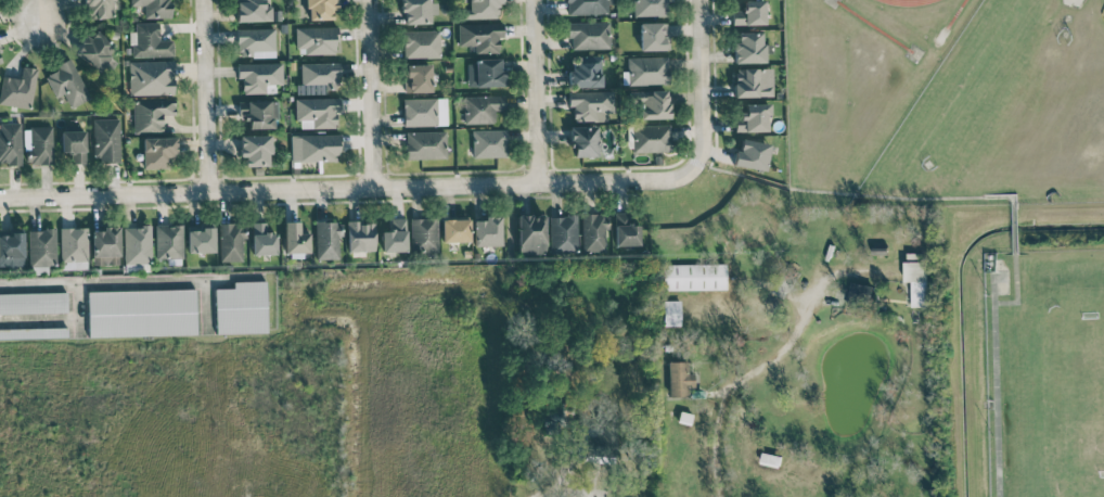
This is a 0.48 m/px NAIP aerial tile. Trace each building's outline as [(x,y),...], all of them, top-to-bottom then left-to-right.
[(85,18),(114,17),(113,0),(84,0),(85,18)] [(171,17),(171,0),(130,0),(131,6),(144,5),(144,18),(171,17)] [(265,6),(264,0),(235,0),(236,22),(272,20),(272,6),(265,6)] [(336,19),(335,0),(306,0),(307,20),(336,19)] [(436,2),(430,2),(430,0),(402,0),(402,24),(430,23),(430,14),(437,13),(436,2)] [(498,18),(497,5),(502,5),(502,0),(469,0),(469,8),(463,9),(463,19),(498,18)] [(567,14),(607,13),(607,4),(613,4),(613,0),(566,0),(567,14)] [(633,16),(668,15),(667,0),(633,0),(633,16)] [(743,0),(743,10),(730,10),(731,25),(764,24),(763,0),(750,0),(743,0)] [(135,23),(136,45),(132,45),(132,57),(173,56),(173,40),(159,40),(159,22),(135,23)] [(609,22),(569,22),(569,49),(610,48),(609,22)] [(667,22),(640,23),(640,50),(668,50),(667,22)] [(458,45),(478,45),(478,53),(499,53),(498,37),(503,37),(503,23),(458,24),(458,45)] [(335,54),(335,41),(338,41),(338,27),(296,27),(296,54),(335,54)] [(75,53),(107,75),(115,62),(105,55),(114,43),(92,28),(75,53)] [(274,28),(236,29),(237,57),(275,56),(274,28)] [(404,58),(439,57),(439,30),(403,31),(404,58)] [(761,31),(737,32),(737,41),(732,42),(733,63),(765,62),(764,53),(770,53),(770,44),(761,44),(761,31)] [(601,86),(600,55),(572,55),(573,66),(568,66),(568,87),(601,86)] [(628,85),(668,84),(668,56),(628,57),(628,85)] [(55,98),(63,94),(70,108),(90,98),(70,58),(56,65),(58,69),(45,76),(55,98)] [(502,86),(501,59),(467,60),(468,87),(502,86)] [(128,61),(130,95),(174,94),(173,60),(128,61)] [(282,84),(282,63),(236,63),(237,78),(241,78),(241,93),(275,93),(275,84),(282,84)] [(300,63),(301,86),(315,86),(315,91),(339,90),(339,63),(300,63)] [(430,64),(403,65),(403,92),(431,91),(430,64)] [(0,88),(0,104),(31,107),(35,67),(22,66),(21,78),(1,76),(0,88)] [(772,67),(734,68),(734,97),(772,96),(772,67)] [(613,90),(567,91),(567,106),(573,106),(573,121),(607,121),(607,113),(613,113),(613,90)] [(669,118),(668,91),(629,91),(629,103),(639,103),(639,119),(669,118)] [(463,96),(464,124),(494,123),(494,110),(505,110),(504,95),(463,96)] [(296,98),(297,128),(336,127),(335,111),(340,111),(340,97),(296,98)] [(446,97),(402,98),(403,126),(447,125),(446,97)] [(174,99),(134,99),(134,132),(162,132),(162,115),(175,115),(174,99)] [(277,100),(237,101),(238,119),(248,119),(248,128),(273,128),(273,119),(277,119),(277,100)] [(734,132),(768,131),(767,103),(744,104),(744,113),(734,113),(734,132)] [(120,160),(119,118),(92,119),(93,161),(120,160)] [(21,163),(21,122),(0,123),(0,126),(0,132),(0,164),(21,163)] [(670,124),(631,125),(632,152),(671,151),(670,124)] [(52,163),(52,126),(28,126),(29,164),(52,163)] [(571,127),(572,156),(597,155),(596,126),(571,127)] [(506,129),(472,130),(472,158),(506,157),(506,129)] [(85,131),(61,130),(60,151),(69,152),(69,163),(85,163),(85,131)] [(445,131),(405,132),(405,159),(446,158),(445,131)] [(290,135),(291,161),(339,160),(338,134),(290,135)] [(269,135),(238,135),(239,158),(244,157),(244,166),(270,165),(269,135)] [(143,137),(143,168),(168,168),(168,155),(176,155),(176,137),(143,137)] [(769,144),(738,138),(733,165),(764,171),(769,144)] [(639,245),(638,219),(631,220),(631,212),(613,212),(614,246),(639,245)] [(605,251),(604,213),(581,213),(582,252),(605,251)] [(545,253),(544,214),(518,215),(519,254),(545,253)] [(577,249),(577,215),(550,215),(550,250),(577,249)] [(381,251),(406,251),(405,217),(389,218),(389,231),(381,231),(381,251)] [(474,246),(501,245),(500,217),(473,218),(474,246)] [(437,251),(436,218),(409,219),(410,252),(437,251)] [(469,218),(441,219),(442,242),(469,241),(469,218)] [(374,223),(358,223),(358,221),(346,220),(346,251),(373,251),(374,223)] [(283,222),(284,252),(308,252),(308,232),(299,233),(298,221),(283,222)] [(339,258),(338,221),(314,222),(315,259),(339,258)] [(252,254),(276,254),(275,232),(266,233),(266,222),(251,222),(252,254)] [(218,223),(220,262),(243,261),(242,223),(218,223)] [(183,257),(182,224),(155,225),(156,258),(183,257)] [(118,226),(101,227),(101,230),(91,231),(92,265),(120,264),(118,226)] [(123,227),(124,264),(151,263),(150,226),(123,227)] [(87,261),(87,227),(60,228),(60,261),(87,261)] [(187,253),(214,252),(214,228),(187,229),(187,253)] [(28,229),(29,266),(56,266),(55,229),(28,229)] [(23,256),(23,232),(0,232),(0,257),(23,256)] [(926,260),(904,261),(904,281),(911,281),(911,306),(927,305),(926,260)] [(663,264),(663,290),(725,289),(725,263),(663,264)] [(267,332),(266,281),(233,281),(233,288),(214,288),(215,334),(267,332)] [(196,334),(195,289),(87,291),(88,337),(196,334)] [(0,294),(0,313),(67,312),(66,292),(0,294)] [(680,300),(663,300),(663,325),(680,325),(680,300)] [(0,328),(0,339),(67,338),(67,327),(0,328)] [(668,397),(688,396),(687,387),(694,387),(694,373),(688,373),(687,361),(667,362),(668,397)] [(543,430),(554,430),(554,412),(543,412),(543,430)]
